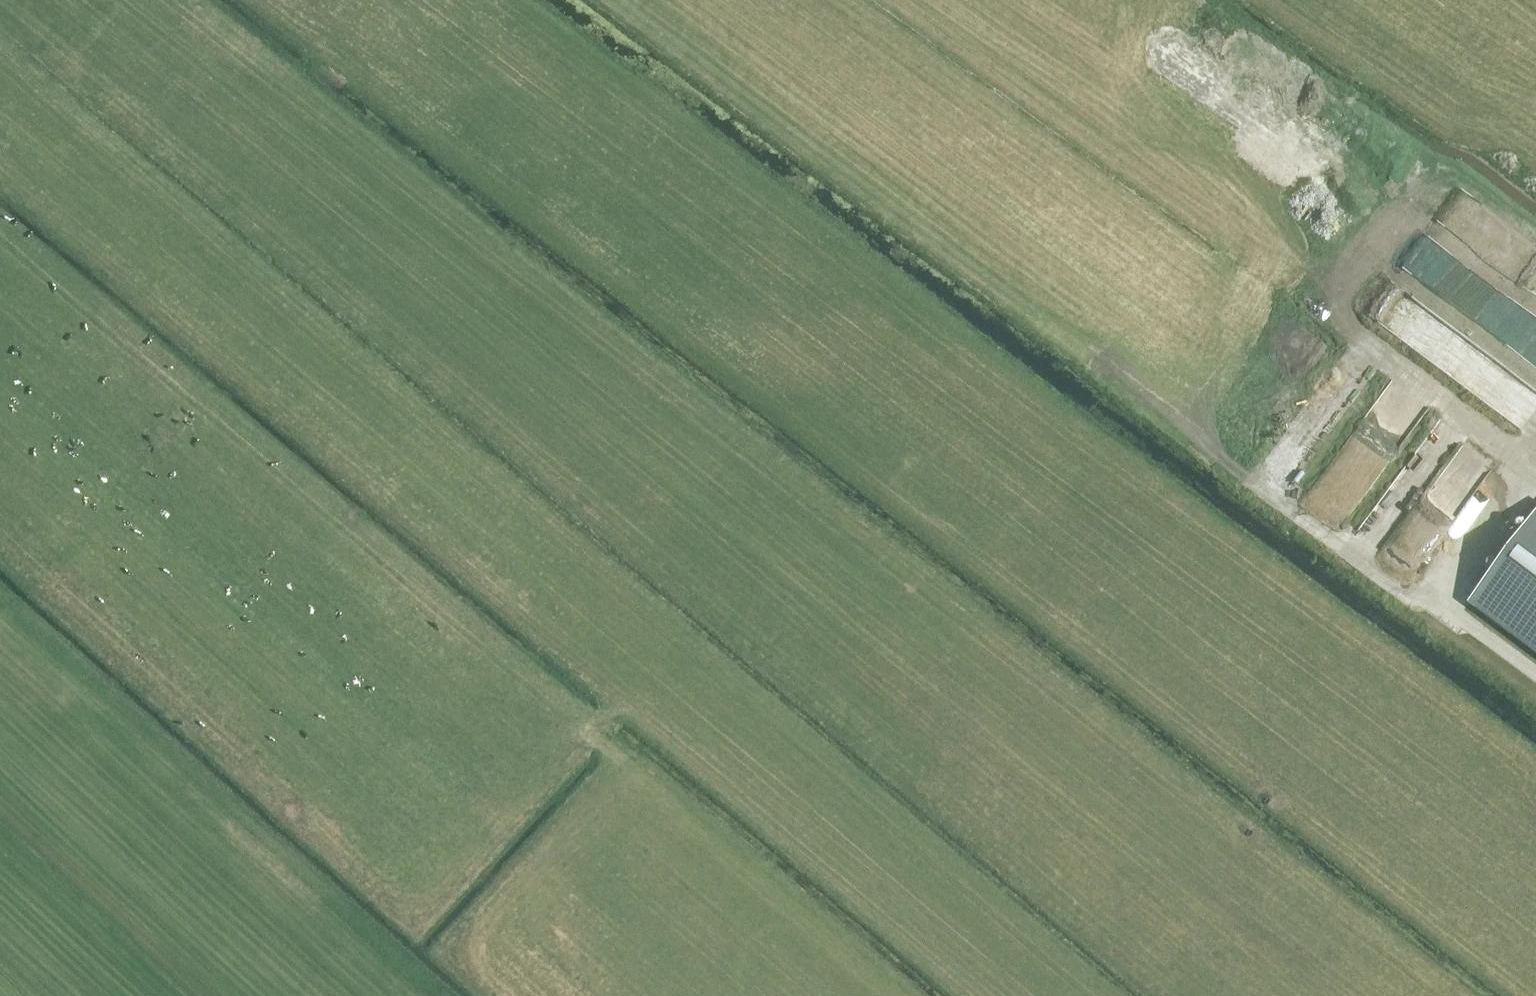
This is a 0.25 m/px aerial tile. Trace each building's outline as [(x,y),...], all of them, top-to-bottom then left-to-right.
[(1461,489),(1439,476),(1427,498),(1443,507),(1448,498),(1454,501),(1461,489)] [(1413,572),(1442,534),(1413,512),(1384,550),(1413,572)] [(1467,605),(1535,657),(1535,513),(1467,605)]
